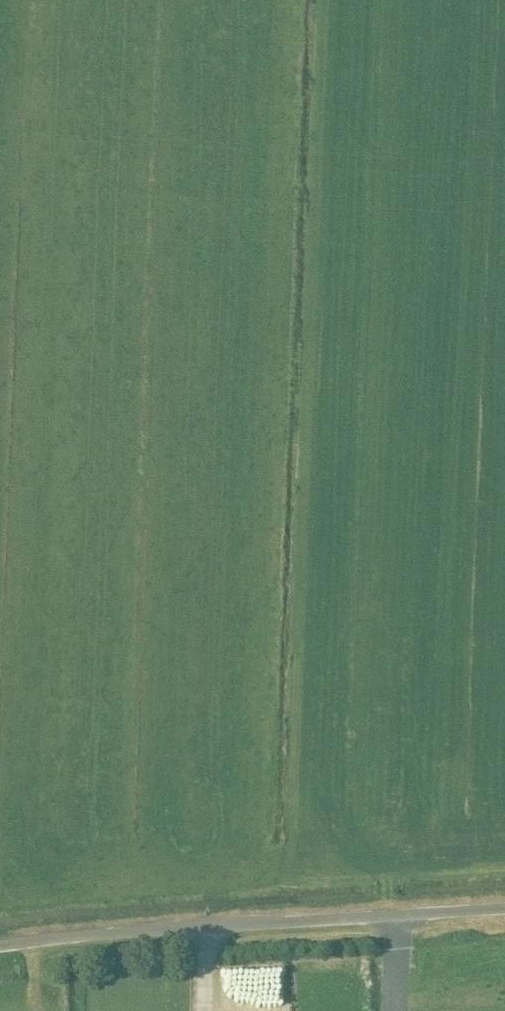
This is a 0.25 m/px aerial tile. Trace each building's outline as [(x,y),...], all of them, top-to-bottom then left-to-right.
[(224,975),(222,1010),(251,1010),(252,976),(224,975)]
